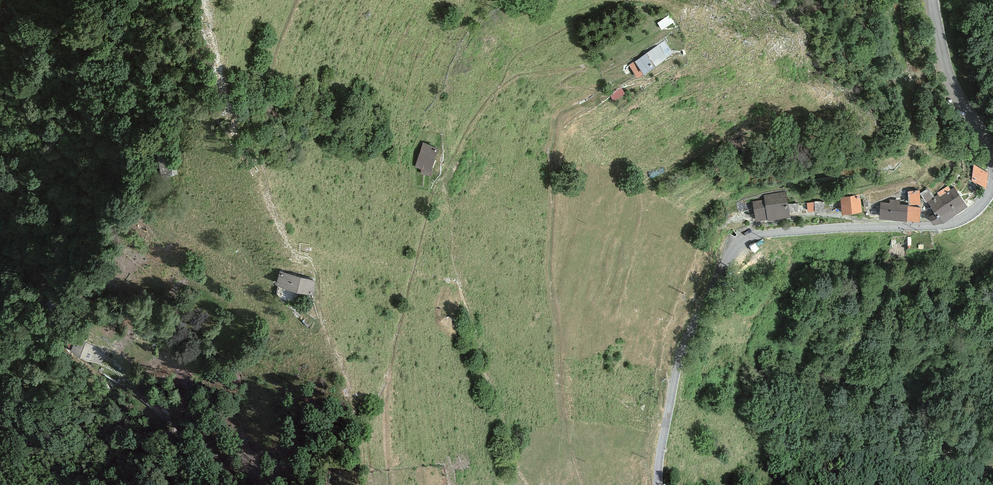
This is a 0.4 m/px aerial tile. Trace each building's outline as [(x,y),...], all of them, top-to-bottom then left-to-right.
[(669,55),(660,43),(626,67),(635,80),(669,55)] [(441,145),(425,138),(416,159),(422,162),(422,169),(434,170),(434,159),(441,145)] [(988,173),(974,165),(972,180),(987,189),(988,173)] [(948,186),(937,192),(939,195),(927,202),(934,214),(928,217),(933,226),(936,225),(943,224),(967,206),(955,187),(950,190),(948,186)] [(908,191),(909,205),(921,204),(920,190),(908,191)] [(768,220),(768,221),(790,217),(786,191),(763,195),(764,200),(752,201),(756,222),(768,220)] [(860,194),(840,197),(842,215),(862,212),(860,194)] [(900,200),(889,199),(889,203),(880,202),(879,219),(907,222),(908,206),(908,205),(900,204),(900,200)] [(815,202),(806,203),(808,212),(815,211),(824,212),(824,202),(814,202),(815,202)] [(921,208),(908,206),(907,222),(919,223),(921,208)] [(905,238),(892,238),(892,250),(905,250),(905,238)] [(301,278),(280,271),(276,286),(297,293),(314,296),(316,281),(301,278)] [(293,294),(284,289),(277,300),(286,305),(293,294)] [(105,353),(84,343),(76,359),(98,369),(105,353)]
